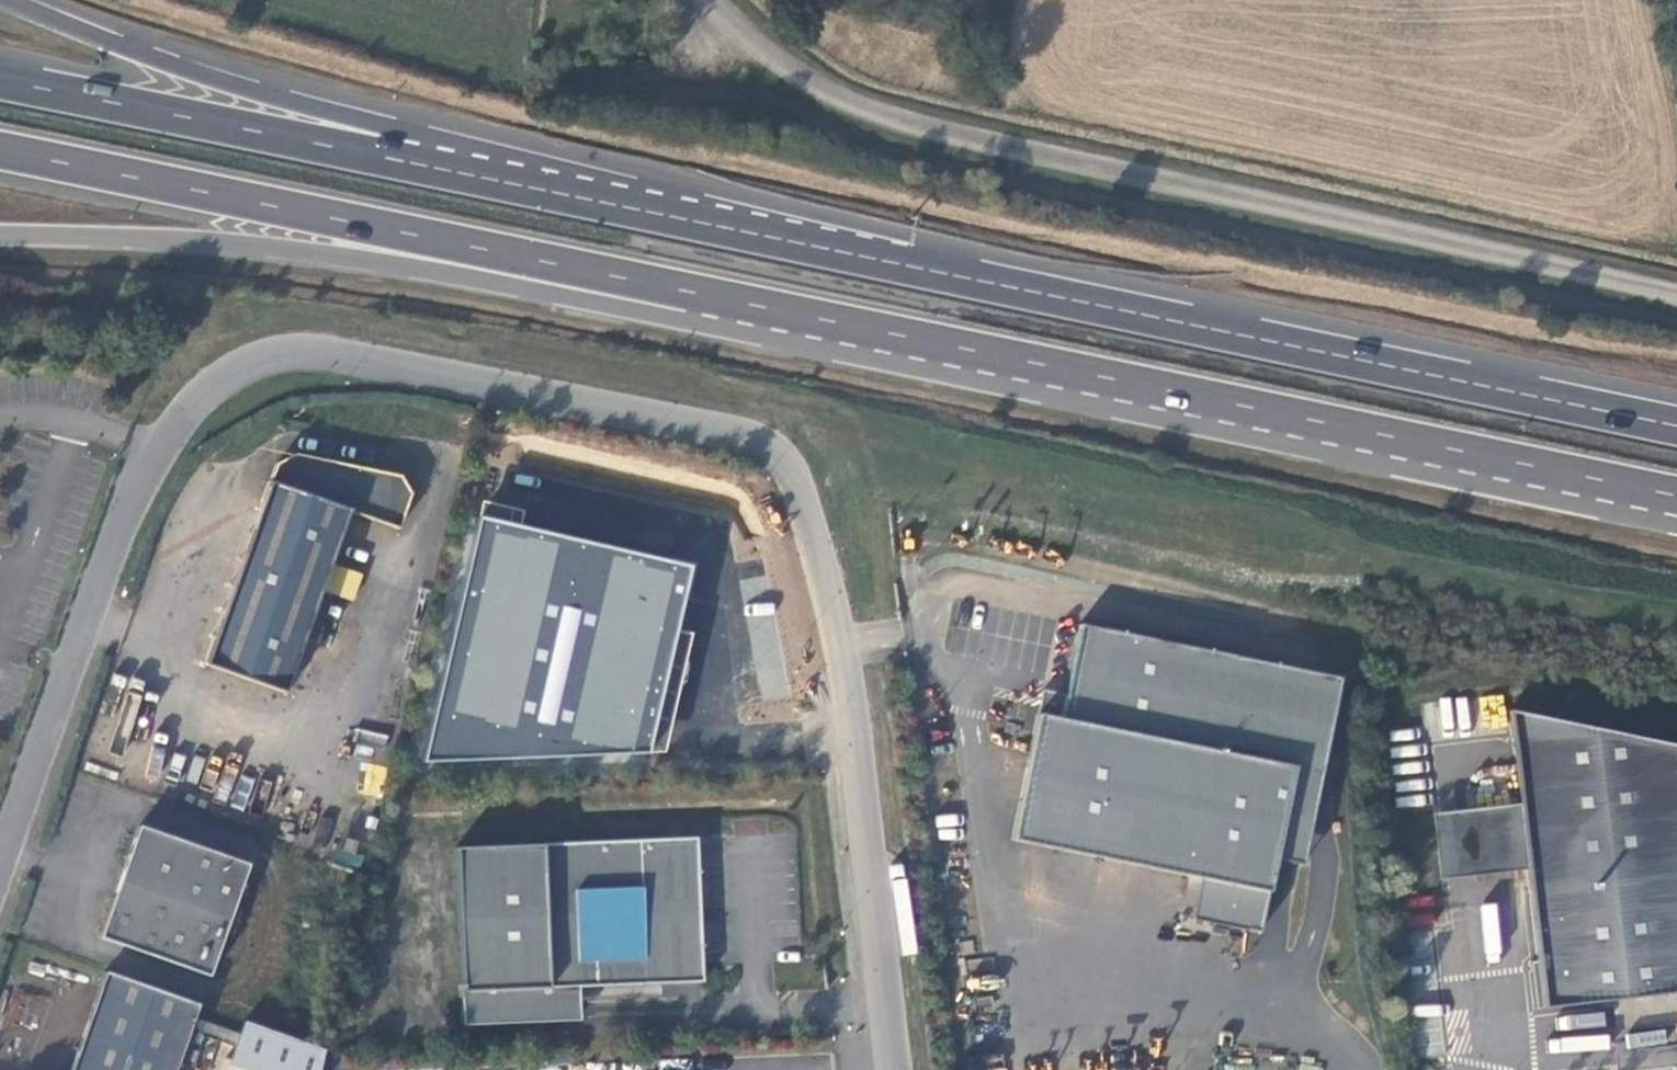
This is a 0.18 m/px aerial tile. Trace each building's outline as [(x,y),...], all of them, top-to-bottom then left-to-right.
[(269,468),(198,670),(277,698),(315,593),(324,568),(343,514),(393,532),(404,499),(394,477),(287,455),(269,468)] [(460,605),(425,762),(666,749),(686,659),(684,626),(698,562),(634,548),(660,546),(665,523),(611,511),(587,513),(586,491),(512,475),(507,498),(473,499),(451,603),(460,605)] [(355,579),(324,568),(315,593),(346,604),(355,579)] [(756,699),(785,697),(781,649),(775,650),(773,624),(776,623),(774,600),(748,602),(756,699)] [(1059,693),(1054,717),(1031,712),(1005,838),(1194,877),(1247,888),(1239,929),(1252,932),(1268,859),(1287,766),(1207,749),(1227,655),(1073,623),(1059,693)] [(1334,677),(1227,655),(1207,749),(1287,766),(1268,859),(1295,865),(1334,677)] [(1031,712),(1054,717),(1059,693),(1036,688),(1031,712)] [(1469,701),(1443,696),(1438,725),(1464,730),(1469,701)] [(1676,993),(1676,795),(1672,746),(1502,711),(1513,804),(1515,825),(1472,830),(1476,875),(1520,870),(1530,961),(1535,1009),(1676,993)] [(354,753),(376,759),(383,736),(361,730),(354,753)] [(380,796),(385,768),(368,764),(363,793),(380,796)] [(1432,879),(1476,875),(1472,830),(1515,825),(1513,804),(1425,814),(1432,879)] [(241,874),(131,834),(91,946),(201,986),(241,874)] [(451,846),(457,991),(572,986),(698,981),(692,837),(451,846)] [(1247,888),(1194,877),(1185,918),(1239,929),(1247,888)] [(1535,1009),(1530,961),(1524,962),(1529,1009),(1535,1009)] [(105,971),(69,1069),(175,1069),(198,1005),(105,971)] [(574,1018),(572,986),(457,991),(458,1022),(574,1018)] [(1645,1050),(1643,1061),(1673,1068),(1676,1049),(1676,1048),(1663,1045),(1665,1036),(1632,1029),(1628,1046),(1645,1050)] [(315,1061),(235,1032),(221,1069),(313,1069),(315,1061)]
